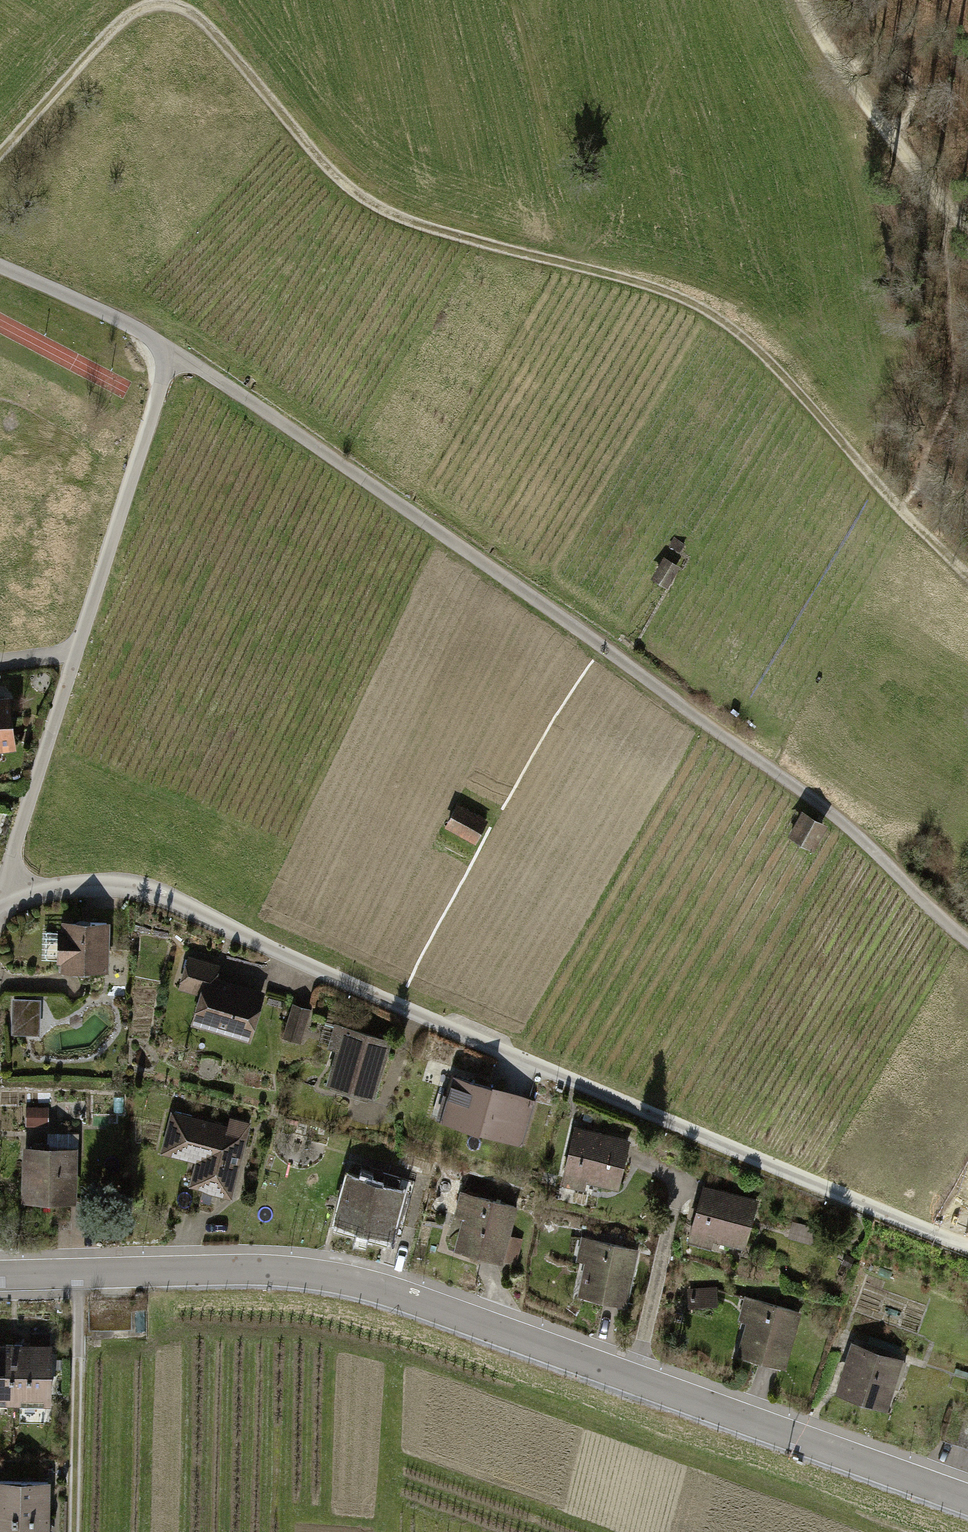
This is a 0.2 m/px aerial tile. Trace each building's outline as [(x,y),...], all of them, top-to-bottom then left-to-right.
[(662,557),(650,576),(665,586),(677,567),(662,557)] [(19,747),(13,694),(0,696),(0,756),(2,756),(2,749),(19,747)] [(489,821),(457,804),(445,827),(476,844),(489,821)] [(802,811),(787,836),(813,851),(827,826),(802,811)] [(60,970),(108,972),(110,923),(61,921),(61,929),(57,929),(56,963),(60,963),(60,970)] [(190,1026),(251,1043),(266,992),(216,978),(220,964),(188,955),(178,989),(199,995),(190,1026)] [(12,1035),(40,1035),(40,1000),(13,999),(12,1035)] [(301,1043),(311,1009),(292,1003),(282,1038),(301,1043)] [(326,1085),(375,1099),(392,1040),(335,1023),(327,1048),(336,1051),(326,1085)] [(440,1121),(523,1145),(536,1099),(454,1074),(440,1121)] [(48,1107),(25,1107),(25,1126),(48,1126),(48,1107)] [(189,1187),(232,1198),(251,1122),(229,1117),(227,1125),(170,1110),(159,1153),(196,1163),(189,1187)] [(588,1182),(620,1190),(632,1138),(575,1125),(561,1184),(586,1190),(588,1182)] [(21,1202),(77,1203),(79,1133),(47,1132),(47,1148),(22,1147),(21,1202)] [(392,1233),(401,1235),(415,1181),(378,1171),(375,1181),(348,1174),(334,1223),(339,1224),(338,1231),(380,1242),(382,1235),(391,1238),(392,1233)] [(716,1240),(746,1248),(760,1199),(704,1184),(688,1242),(714,1249),(716,1240)] [(454,1250),(504,1263),(519,1206),(461,1191),(454,1216),(463,1218),(454,1250)] [(817,1228),(792,1221),(787,1238),(812,1245),(817,1228)] [(577,1296),(627,1307),(640,1248),(582,1236),(576,1261),(584,1263),(577,1296)] [(717,1285),(688,1288),(689,1308),(719,1306),(717,1285)] [(738,1354),(787,1368),(804,1312),(746,1295),(738,1321),(747,1323),(738,1354)] [(54,1405),(55,1343),(0,1342),(0,1404),(54,1405)] [(836,1393),(889,1410),(906,1360),(853,1342),(836,1393)] [(53,1481),(0,1480),(0,1531),(52,1531),(53,1481)]
